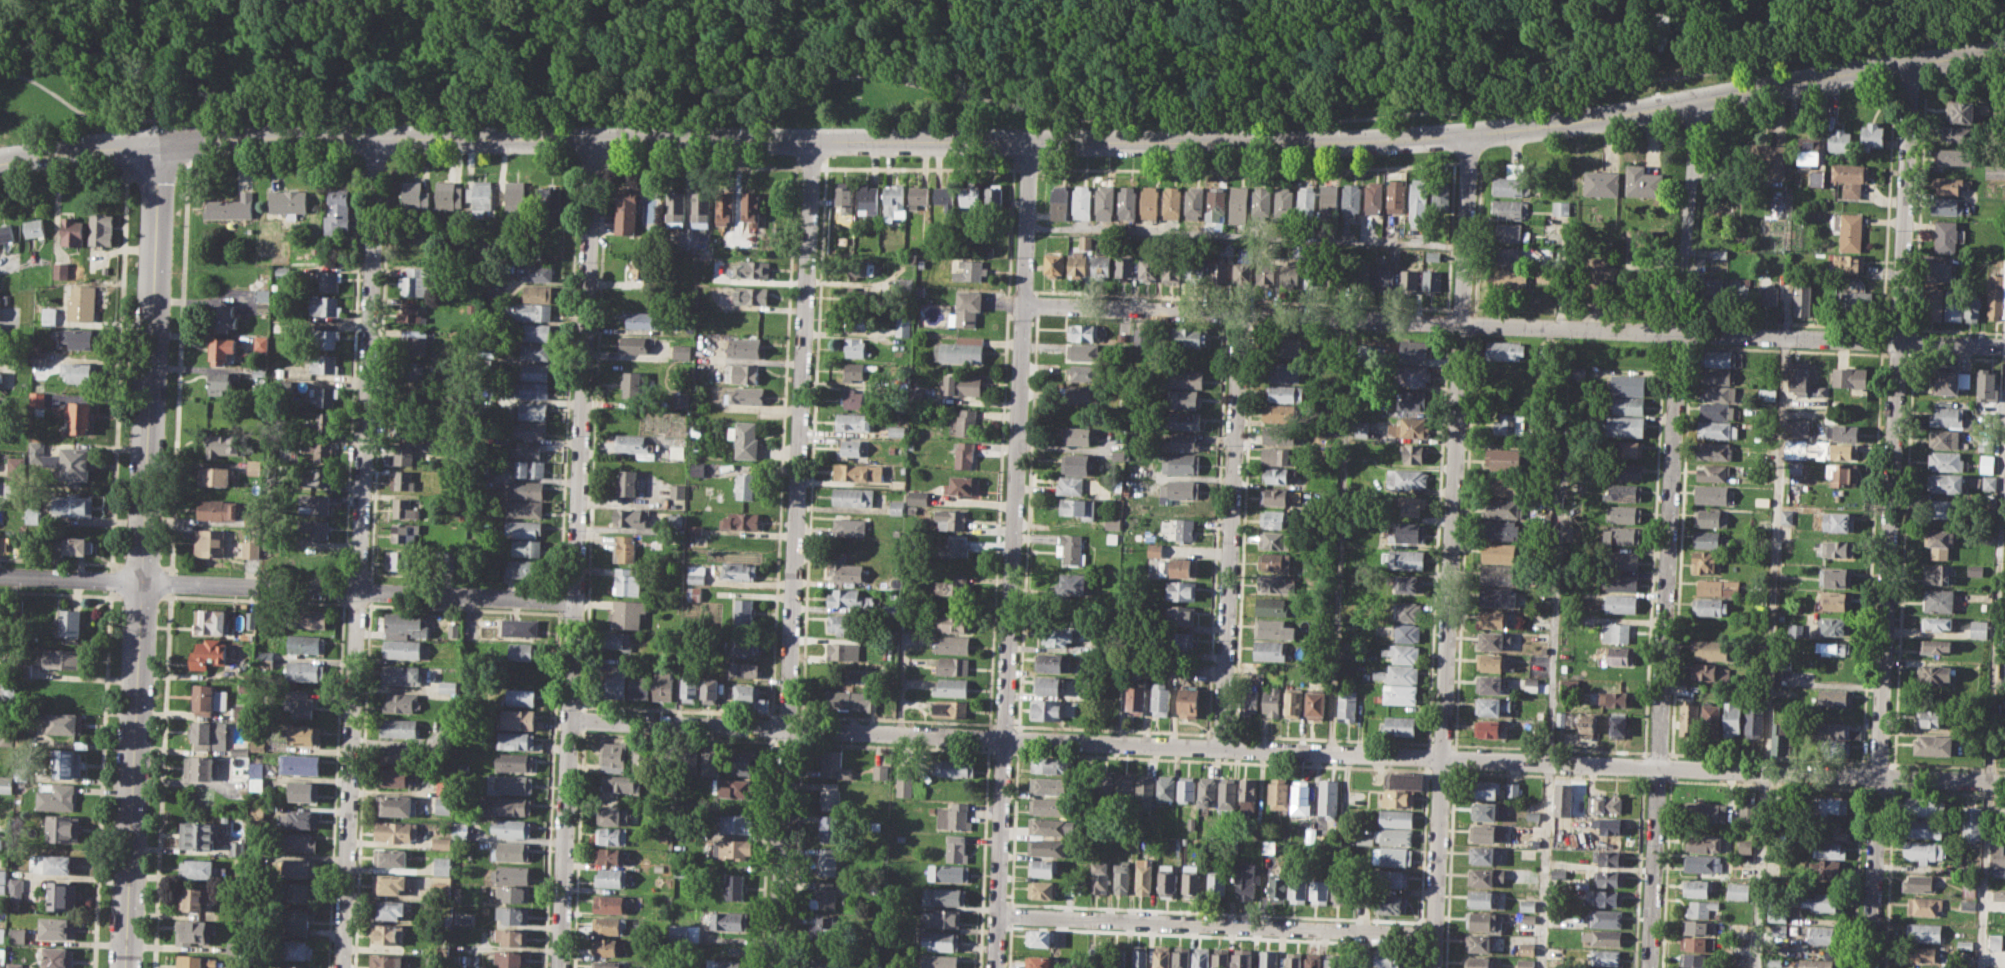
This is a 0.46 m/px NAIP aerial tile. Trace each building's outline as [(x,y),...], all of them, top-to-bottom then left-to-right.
[(1949,100),(1976,102),(1974,122),(1948,121),(1949,100)] [(1862,125),(1867,125),(1867,120),(1879,121),(1878,127),(1883,127),(1883,146),(1871,146),(1871,151),(1861,150),(1862,125)] [(1943,125),(1977,126),(1976,144),(1945,142),(1945,138),(1942,138),(1943,125)] [(1829,130),(1835,130),(1836,126),(1846,127),(1846,131),(1852,131),(1851,153),(1828,152),(1829,130)] [(1800,136),(1820,137),(1819,164),(1812,163),(1812,168),(1798,167),(1800,136)] [(1751,143),(1786,145),(1785,177),(1766,176),(1767,163),(1750,163),(1751,143)] [(1937,148),(1973,149),(1972,165),(1937,164),(1937,148)] [(1832,163),(1869,165),(1868,182),(1861,182),(1861,197),(1842,196),(1842,181),(1831,181),(1832,163)] [(1626,164),(1644,165),(1644,172),(1664,174),(1663,198),(1624,196),(1626,164)] [(1584,170),(1619,172),(1618,196),(1583,194),(1584,170)] [(1811,171),(1824,172),(1824,187),(1811,186),(1811,171)] [(1494,175),(1531,177),(1530,190),(1523,190),(1522,196),(1493,194),(1494,175)] [(1933,176),(1964,177),(1964,188),(1959,188),(1958,195),(1937,194),(1937,187),(1932,187),(1933,176)] [(1432,208),(1434,177),(1450,178),(1448,209),(1432,208)] [(1408,217),(1410,182),(1413,182),(1413,178),(1428,179),(1426,218),(1408,217)] [(403,179),(422,180),(422,191),(430,192),(429,209),(403,208),(403,179)] [(474,179),(492,179),(492,208),(485,208),(485,218),(473,218),(473,200),(467,200),(467,187),(474,187),(474,179)] [(1386,211),(1388,183),(1391,183),(1391,179),(1406,180),(1404,212),(1386,211)] [(506,180),(525,181),(525,210),(506,209),(506,180)] [(958,187),(967,187),(967,180),(978,180),(979,211),(959,212),(958,187)] [(857,181),(869,181),(869,186),(878,186),(878,214),(857,214),(857,181)] [(983,187),(991,187),(991,181),(1002,182),(1002,210),(983,210),(983,187)] [(1365,212),(1366,185),(1370,185),(1370,181),(1382,182),(1381,209),(1378,209),(1378,213),(1365,212)] [(1342,212),(1343,186),(1346,186),(1346,183),(1360,184),(1358,213),(1342,212)] [(884,184),(904,184),(904,208),(895,208),(895,223),(884,223),(884,184)] [(1052,188),(1054,188),(1055,184),(1068,185),(1068,189),(1071,189),(1069,220),(1050,219),(1052,188)] [(437,185),(463,186),(463,210),(437,210),(437,185)] [(1073,188),(1076,189),(1076,185),(1090,185),(1090,189),(1093,190),(1092,219),(1073,218),(1073,188)] [(1096,189),(1100,189),(1100,185),(1116,185),(1114,220),(1095,219),(1096,189)] [(1140,218),(1142,189),(1144,189),(1144,185),(1157,185),(1157,190),(1160,190),(1159,219),(1140,218)] [(1186,218),(1187,189),(1190,189),(1190,185),(1204,186),(1203,214),(1199,214),(1199,219),(1186,218)] [(1319,214),(1320,188),(1328,188),(1328,185),(1335,185),(1335,189),(1338,189),(1337,215),(1319,214)] [(837,186),(853,186),(852,213),(841,213),(841,205),(836,205),(837,186)] [(934,186),(953,186),(953,212),(944,212),(944,203),(934,203),(934,186)] [(1117,218),(1118,189),(1122,189),(1122,186),(1133,186),(1133,191),(1137,192),(1136,218),(1117,218)] [(1163,219),(1164,188),(1167,189),(1167,186),(1179,186),(1179,190),(1181,190),(1180,220),(1163,219)] [(1231,186),(1249,187),(1247,222),(1229,221),(1231,186)] [(1253,218),(1254,189),(1256,189),(1256,186),(1269,187),(1269,190),(1272,190),(1271,219),(1253,218)] [(1275,218),(1277,186),(1291,187),(1290,190),(1294,190),(1292,219),(1275,218)] [(1297,217),(1298,189),(1301,189),(1301,186),(1313,187),(1313,190),(1316,190),(1314,218),(1297,217)] [(538,188),(561,187),(561,213),(547,213),(547,200),(538,200),(538,188)] [(909,187),(928,187),(928,203),(918,203),(918,210),(909,210),(909,187)] [(1208,187),(1226,187),(1225,221),(1206,220),(1208,187)] [(270,190),(307,188),(308,212),(298,213),(298,219),(288,219),(288,212),(271,212),(270,190)] [(329,188),(349,188),(350,233),(325,233),(324,215),(330,215),(329,188)] [(617,188),(638,189),(636,234),(615,233),(617,188)] [(207,201),(241,200),(241,189),(254,189),(254,218),(204,218),(204,207),(207,207),(207,201)] [(667,191),(685,191),(684,226),(667,226),(667,191)] [(692,191),(710,191),(709,226),(692,226),(692,191)] [(718,191),(734,191),(734,220),(728,220),(728,228),(718,228),(718,191)] [(743,192),(759,192),(759,231),(749,231),(749,221),(742,221),(743,192)] [(1936,197),(1959,198),(1959,205),(1964,205),(1963,215),(1930,213),(1931,202),(1936,202),(1936,197)] [(1493,199),(1528,200),(1527,220),(1498,219),(1498,213),(1492,213),(1493,199)] [(1553,199),(1569,200),(1569,216),(1552,215),(1553,199)] [(1834,212),(1862,213),(1860,251),(1839,251),(1840,229),(1834,229),(1834,212)] [(62,216),(75,216),(75,221),(84,222),(83,248),(61,247),(62,216)] [(24,219),(42,217),(44,234),(26,237),(24,219)] [(90,218),(109,219),(109,245),(89,245),(90,218)] [(1936,220),(1956,221),(1955,253),(1934,252),(1936,220)] [(15,240),(0,242),(0,225),(12,222),(15,240)] [(1492,222),(1521,224),(1520,230),(1525,231),(1525,244),(1491,242),(1492,222)] [(1628,229),(1652,231),(1650,265),(1626,264),(1628,229)] [(1080,234),(1092,234),(1091,250),(1079,249),(1080,234)] [(1220,240),(1235,241),(1235,255),(1220,254),(1220,240)] [(1293,244),(1308,245),(1307,256),(1293,256),(1293,244)] [(986,245),(995,245),(995,253),(986,253),(986,245)] [(1233,281),(1234,261),(1238,261),(1238,246),(1253,246),(1251,282),(1233,281)] [(1494,246),(1522,247),(1521,267),(1492,265),(1494,246)] [(1391,247),(1400,248),(1399,260),(1390,260),(1391,247)] [(1713,247),(1727,248),(1727,258),(1713,258),(1713,247)] [(1066,271),(1068,250),(1085,251),(1084,254),(1088,255),(1087,273),(1066,271)] [(1426,251),(1440,252),(1439,261),(1426,261),(1426,251)] [(1186,278),(1186,252),(1205,253),(1204,279),(1186,278)] [(1044,253),(1063,254),(1062,277),(1043,276),(1044,253)] [(1115,276),(1116,253),(1133,254),(1132,277),(1115,276)] [(1833,253),(1865,255),(1864,273),(1832,272),(1833,253)] [(1092,254),(1110,255),(1109,275),(1091,274),(1092,254)] [(1257,281),(1258,254),(1276,254),(1275,282),(1257,281)] [(1586,255),(1610,257),(1609,266),(1616,266),(1615,288),(1583,285),(1586,255)] [(1138,277),(1139,257),(1159,257),(1158,278),(1153,278),(1153,281),(1144,281),(1144,277),(1138,277)] [(1163,280),(1164,257),(1182,258),(1181,281),(1163,280)] [(1316,257),(1332,258),(1331,285),(1315,285),(1316,257)] [(632,258),(663,259),(663,279),(632,278),(633,270),(629,270),(629,261),(632,261),(632,258)] [(741,258),(771,260),(770,278),(734,277),(735,263),(741,264),(741,258)] [(952,258),(984,259),(984,267),(988,267),(988,275),(984,275),(984,280),(953,279),(953,271),(963,271),(963,266),(952,265),(952,258)] [(1336,259),(1350,260),(1349,286),(1335,286),(1336,259)] [(842,260),(875,261),(874,275),(857,274),(857,278),(841,277),(842,260)] [(1287,260),(1306,261),(1305,284),(1285,283),(1287,260)] [(1210,281),(1211,261),(1228,262),(1227,281),(1210,281)] [(1923,261),(1951,262),(1950,279),(1922,278),(1923,261)] [(67,279),(68,262),(54,262),(53,279),(67,279)] [(1354,262),(1366,262),(1366,268),(1370,268),(1370,292),(1353,291),(1354,262)] [(1376,262),(1394,263),(1392,292),(1375,292),(1376,262)] [(525,263),(553,264),(552,282),(519,280),(520,270),(524,271),(525,263)] [(275,266),(291,266),(291,276),(276,276),(275,266)] [(407,267),(431,268),(430,295),(402,295),(402,285),(399,285),(399,275),(406,276),(407,267)] [(1400,268),(1418,269),(1417,292),(1399,291),(1400,268)] [(1494,268),(1528,270),(1527,289),(1490,287),(1490,275),(1494,275),(1494,268)] [(1538,268),(1551,269),(1550,280),(1538,279),(1538,268)] [(1423,270),(1442,270),(1441,290),(1436,290),(1436,294),(1427,293),(1427,290),(1422,290),(1423,270)] [(317,271),(341,271),(341,281),(337,281),(337,290),(321,290),(321,278),(317,278),(317,271)] [(1989,272),(2002,272),(2001,318),(1987,317),(1989,272)] [(896,277),(912,277),(912,291),(895,291),(896,277)] [(1796,277),(1812,278),(1811,315),(1795,314),(1796,277)] [(1923,318),(1924,294),(1919,294),(1919,281),(1937,282),(1937,287),(1943,288),(1941,319),(1923,318)] [(1704,283),(1724,284),(1723,305),(1702,303),(1704,283)] [(1730,283),(1749,284),(1748,306),(1729,305),(1730,283)] [(524,284),(552,285),(551,301),(524,301),(524,284)] [(916,284),(924,284),(924,296),(916,295),(916,284)] [(71,285),(93,286),(92,320),(67,319),(68,294),(71,294),(71,285)] [(848,285),(869,285),(869,303),(848,302),(848,285)] [(1758,285),(1778,286),(1778,306),(1757,305),(1758,285)] [(736,286),(769,287),(768,304),(760,303),(735,302),(736,286)] [(256,288),(270,289),(269,300),(255,299),(256,288)] [(1946,288),(1945,319),(1962,320),(1963,289),(1946,288)] [(1838,290),(1873,291),(1872,314),(1837,312),(1838,290)] [(957,291),(983,291),(983,311),(977,310),(977,325),(948,324),(949,312),(956,313),(957,291)] [(310,296),(345,297),(345,316),(310,315),(310,296)] [(1965,296),(1964,320),(1981,320),(1981,296),(1965,296)] [(487,300),(498,300),(497,314),(486,314),(487,300)] [(402,302),(418,303),(418,314),(426,314),(425,322),(396,321),(397,310),(401,310),(402,302)] [(257,303),(270,304),(269,311),(256,311),(257,303)] [(515,303),(551,304),(551,321),(514,320),(515,303)] [(213,304),(233,304),(233,315),(238,315),(238,328),(228,328),(228,332),(216,331),(216,326),(212,326),(213,304)] [(42,306),(54,306),(54,324),(41,324),(42,306)] [(627,309),(663,311),(662,329),(627,327),(627,309)] [(847,310),(868,310),(868,328),(847,327),(847,310)] [(895,316),(910,316),(909,335),(895,335),(895,316)] [(272,321),(285,322),(285,332),(272,332),(272,321)] [(518,323),(551,324),(550,341),(517,339),(518,323)] [(1068,323),(1098,324),(1097,337),(1094,337),(1094,341),(1067,340),(1068,323)] [(1172,326),(1208,328),(1207,346),(1171,344),(1172,326)] [(63,328),(101,330),(101,350),(68,349),(68,340),(62,340),(63,328)] [(401,328),(428,329),(427,355),(395,354),(396,335),(401,335),(401,328)] [(313,329),(341,330),(341,340),(334,340),(334,349),(313,348),(313,329)] [(620,334),(649,336),(648,352),(619,351),(620,334)] [(255,335),(267,336),(266,350),(255,349),(255,335)] [(934,341),(955,342),(955,335),(983,336),(982,364),(933,362),(934,341)] [(731,336),(759,337),(762,337),(761,358),(730,357),(731,336)] [(845,336),(866,337),(865,348),(873,348),(873,356),(844,355),(845,336)] [(1269,336),(1303,337),(1302,357),(1269,356),(1269,336)] [(210,338),(236,339),(236,351),(228,351),(228,361),(225,361),(224,365),(213,364),(213,359),(209,358),(210,338)] [(1401,339),(1432,340),(1431,353),(1427,353),(1427,358),(1400,357),(1401,339)] [(1488,340),(1524,343),(1523,360),(1486,358),(1488,340)] [(1067,342),(1097,344),(1096,360),(1067,358),(1067,342)] [(522,343),(550,344),(550,359),(521,358),(522,343)] [(673,343),(692,344),(691,359),(673,358),(673,343)] [(32,349),(45,350),(44,365),(31,365),(32,349)] [(1703,349),(1736,350),(1735,366),(1702,365),(1703,349)] [(303,354),(338,354),(337,373),(311,373),(311,367),(303,366),(303,354)] [(417,361),(417,365),(424,365),(423,382),(395,380),(396,360),(417,361)] [(63,361),(96,362),(95,384),(68,383),(68,375),(62,374),(63,361)] [(271,361),(283,361),(283,377),(271,377),(271,361)] [(846,361),(866,362),(865,377),(853,377),(853,381),(845,381),(846,361)] [(1790,361),(1808,362),(1807,390),(1789,389),(1790,361)] [(521,362),(549,363),(548,379),(520,378),(521,362)] [(1264,362),(1300,363),(1299,383),(1264,382),(1264,362)] [(733,363),(760,364),(759,383),(732,382),(733,363)] [(1066,366),(1071,367),(1071,363),(1099,364),(1098,382),(1065,380),(1066,366)] [(1392,363),(1427,365),(1427,371),(1431,371),(1431,380),(1427,379),(1426,384),(1391,382),(1392,363)] [(1977,366),(1990,366),(1990,372),(1997,372),(1996,397),(1976,396),(1977,366)] [(1574,367),(1586,367),(1586,378),(1573,377),(1574,367)] [(1702,367),(1735,369),(1734,383),(1701,382),(1702,367)] [(1833,367),(1867,368),(1866,388),(1832,386),(1833,367)] [(253,368),(266,368),(266,376),(252,376),(253,368)] [(1169,368),(1203,370),(1202,388),(1168,386),(1169,368)] [(1935,370),(1971,372),(1970,386),(1960,386),(1959,395),(1934,393),(1935,370)] [(211,371),(241,373),(240,380),(232,380),(231,389),(224,389),(223,395),(210,395),(211,371)] [(625,372),(645,373),(644,399),(624,398),(625,372)] [(434,373),(448,374),(448,384),(434,384),(434,373)] [(944,373),(981,375),(980,395),(940,393),(941,378),(944,378),(944,373)] [(1611,373),(1644,375),(1643,394),(1610,393),(1611,387),(1606,387),(1607,378),(1611,379),(1611,373)] [(273,380),(290,380),(290,393),(273,393),(273,380)] [(515,381),(548,383),(548,398),(515,397),(515,381)] [(1070,385),(1096,387),(1096,402),(1069,400),(1070,385)] [(1267,385),(1303,386),(1302,402),(1267,401),(1267,385)] [(1705,385),(1736,387),(1736,401),(1704,399),(1705,385)] [(736,386),(766,387),(765,404),(730,403),(730,390),(736,390),(736,386)] [(912,386),(925,386),(925,403),(912,403),(912,386)] [(1817,386),(1826,386),(1826,395),(1817,395),(1817,386)] [(309,387),(337,387),(337,398),(332,398),(331,406),(316,406),(316,395),(308,395),(309,387)] [(845,387),(857,388),(857,393),(864,393),(863,407),(844,406),(845,387)] [(1761,388),(1775,389),(1775,401),(1761,401),(1761,388)] [(1169,389),(1201,391),(1200,409),(1169,407),(1169,389)] [(1398,390),(1426,391),(1425,409),(1397,408),(1398,390)] [(31,391),(43,392),(43,406),(31,405),(31,391)] [(675,392),(688,393),(688,408),(675,408),(675,392)] [(396,393),(419,395),(419,404),(415,404),(414,413),(399,412),(399,402),(396,402),(396,393)] [(1612,396),(1644,397),(1643,413),(1612,412),(1612,396)] [(65,404),(71,404),(71,400),(91,401),(89,433),(72,432),(72,426),(68,426),(68,417),(64,417),(65,404)] [(515,401),(547,402),(547,418),(514,417),(515,401)] [(1265,403),(1294,404),(1293,423),(1264,421),(1265,403)] [(1700,403),(1729,404),(1729,407),(1733,407),(1733,419),(1700,418),(1700,403)] [(1935,406),(1965,408),(1964,427),(1929,425),(1930,413),(1934,413),(1935,406)] [(958,407),(977,408),(975,437),(957,436),(958,407)] [(316,411),(331,411),(331,420),(338,421),(337,431),(306,430),(306,420),(315,421),(316,411)] [(1171,411),(1202,412),(1202,429),(1163,427),(1164,415),(1170,415),(1171,411)] [(837,412),(872,413),(871,431),(837,430),(837,412)] [(1500,412),(1526,414),(1525,433),(1494,431),(1494,420),(1499,420),(1500,412)] [(1602,415),(1644,417),(1643,436),(1601,434),(1602,415)] [(1401,416),(1424,418),(1424,426),(1428,426),(1428,437),(1387,435),(1388,423),(1401,423),(1401,416)] [(399,417),(418,418),(417,437),(398,436),(399,417)] [(1793,418),(1809,418),(1809,435),(1792,435),(1793,418)] [(1350,419),(1368,420),(1367,437),(1349,435),(1350,419)] [(510,420),(547,421),(546,438),(510,437),(510,420)] [(729,426),(736,426),(736,420),(757,421),(757,438),(762,438),(761,459),(737,458),(737,438),(729,438),(729,426)] [(1698,420),(1737,422),(1736,439),(1697,437),(1698,420)] [(1827,424),(1859,426),(1858,440),(1826,439),(1827,424)] [(691,425),(703,425),(703,434),(691,434),(691,425)] [(888,425),(905,425),(905,437),(888,436),(888,425)] [(1263,425),(1290,427),(1290,444),(1262,443),(1263,425)] [(1065,426),(1094,428),(1094,444),(1064,443),(1065,426)] [(1933,428),(1959,429),(1959,449),(1932,448),(1932,444),(1929,444),(1929,431),(1933,431),(1933,428)] [(1172,433),(1196,434),(1196,439),(1201,439),(1201,449),(1164,448),(1164,437),(1172,438),(1172,433)] [(208,434),(240,435),(239,454),(218,453),(218,459),(207,459),(208,434)] [(619,434),(652,435),(652,453),(618,452),(619,434)] [(692,437),(702,437),(701,455),(691,455),(692,437)] [(841,439),(861,439),(861,456),(840,455),(841,439)] [(1792,439),(1809,440),(1808,453),(1792,452),(1792,439)] [(518,440),(543,441),(542,458),(512,457),(513,446),(518,446),(518,440)] [(956,440),(974,441),(973,468),(955,467),(956,440)] [(1612,440),(1641,441),(1640,458),(1611,457),(1612,440)] [(30,441),(45,442),(44,464),(29,463),(30,441)] [(302,441),(331,442),(330,462),(313,462),(314,452),(302,452),(302,441)] [(1698,441),(1733,443),(1732,459),(1697,457),(1698,441)] [(1979,442),(1988,442),(1988,450),(1979,450),(1979,442)] [(1404,443),(1427,444),(1426,455),(1421,455),(1421,462),(1404,461),(1404,443)] [(1826,443),(1858,444),(1858,452),(1852,452),(1851,459),(1825,459),(1826,443)] [(394,445),(417,446),(417,452),(412,452),(412,465),(394,464),(394,445)] [(62,446),(93,448),(92,460),(97,461),(96,468),(91,468),(91,480),(81,480),(81,486),(69,485),(69,480),(60,479),(62,446)] [(671,457),(684,458),(684,446),(671,446),(671,457)] [(1262,447),(1289,448),(1289,466),(1261,465),(1262,447)] [(1488,447),(1523,448),(1522,471),(1492,470),(1492,463),(1487,462),(1488,447)] [(1113,449),(1125,450),(1125,460),(1113,459),(1113,449)] [(1932,451),(1961,452),(1960,457),(1965,458),(1964,471),(1931,469),(1931,466),(1927,466),(1927,454),(1932,454),(1932,451)] [(1063,453),(1090,454),(1090,475),(1062,474),(1063,453)] [(1170,453),(1202,455),(1201,474),(1162,472),(1162,459),(1169,460),(1170,453)] [(1981,454),(1995,455),(1994,473),(1980,472),(1981,454)] [(25,457),(8,457),(8,474),(24,474),(25,457)] [(248,459),(262,459),(262,474),(248,474),(248,459)] [(517,460),(545,461),(544,477),(517,476),(517,460)] [(692,460),(706,461),(705,475),(691,474),(692,460)] [(1790,460),(1803,461),(1802,474),(1789,473),(1790,460)] [(834,462),(884,464),(884,481),(833,478),(834,462)] [(1130,462),(1145,463),(1145,476),(1130,476),(1130,462)] [(1608,463),(1642,465),(1641,480),(1607,478),(1608,463)] [(1827,463),(1858,464),(1857,487),(1831,485),(1831,476),(1827,476),(1827,463)] [(1697,464),(1729,464),(1729,475),(1725,475),(1724,481),(1696,481),(1697,464)] [(1262,469),(1267,469),(1267,466),(1290,468),(1289,485),(1266,483),(1266,480),(1261,480),(1262,469)] [(199,467),(235,468),(234,485),(199,484),(199,467)] [(314,467),(331,467),(331,486),(304,486),(304,478),(314,478),(314,467)] [(621,468),(637,469),(637,495),(620,494),(621,468)] [(1388,468),(1422,470),(1422,472),(1428,473),(1427,486),(1422,486),(1422,489),(1387,487),(1388,468)] [(394,470),(412,470),(411,480),(415,480),(415,490),(389,489),(389,478),(394,478),(394,470)] [(739,473),(757,473),(756,499),(738,499),(739,473)] [(1927,473),(1964,475),(1963,494),(1927,492),(1927,473)] [(950,475),(978,476),(978,494),(944,493),(945,483),(950,483),(950,475)] [(1060,476),(1084,477),(1083,495),(1056,494),(1057,483),(1060,483),(1060,476)] [(1983,476),(1997,476),(1996,491),(1982,490),(1983,476)] [(1168,478),(1201,480),(1200,499),(1160,497),(1161,483),(1168,483),(1168,478)] [(1491,478),(1521,479),(1520,496),(1490,495),(1491,478)] [(515,480),(544,481),(543,498),(515,497),(515,480)] [(672,483),(686,484),(685,498),(672,497),(672,483)] [(1612,483),(1641,485),(1640,501),(1607,499),(1607,486),(1612,486),(1612,483)] [(1695,486),(1727,487),(1727,492),(1731,492),(1730,503),(1695,502),(1695,486)] [(833,487),(874,488),(873,505),(833,504),(833,487)] [(1265,487),(1288,488),(1287,505),(1265,504),(1265,502),(1260,502),(1261,490),(1265,490),(1265,487)] [(908,490),(928,491),(927,504),(907,503),(908,490)] [(1786,490),(1800,490),(1799,502),(1786,502),(1786,490)] [(54,494),(93,496),(92,516),(53,514),(54,494)] [(300,494),(330,495),(329,514),(299,513),(300,494)] [(1399,495),(1425,496),(1424,508),(1421,507),(1420,516),(1401,515),(1402,502),(1398,502),(1399,495)] [(1755,496),(1769,497),(1769,506),(1754,505),(1755,496)] [(393,497),(412,498),(411,508),(419,508),(418,518),(392,517),(393,497)] [(1061,498),(1096,500),(1095,521),(1082,520),(1082,514),(1060,513),(1061,498)] [(1490,498),(1526,500),(1525,517),(1485,515),(1486,506),(1490,506),(1490,498)] [(197,499),(237,500),(236,520),(197,518),(197,499)] [(1930,499),(1956,500),(1955,518),(1929,517),(1930,499)] [(26,500),(42,500),(41,523),(25,522),(26,500)] [(509,500),(543,501),(542,518),(508,517),(509,500)] [(890,501),(903,501),(903,514),(890,514),(890,501)] [(1611,505),(1641,506),(1641,522),(1607,521),(1607,508),(1610,509),(1611,505)] [(615,507),(643,508),(643,515),(648,516),(648,526),(619,525),(619,520),(614,520),(615,507)] [(934,509),(966,510),(965,531),(939,530),(939,519),(934,519),(934,509)] [(1261,509),(1295,511),(1295,521),(1284,521),(1283,528),(1261,527),(1261,509)] [(1695,509),(1720,510),(1719,515),(1727,515),(1726,528),(1694,526),(1695,509)] [(1781,509),(1793,510),(1793,524),(1781,524),(1781,509)] [(730,511),(759,512),(759,529),(720,528),(720,521),(725,522),(725,515),(730,515),(730,511)] [(1823,512),(1854,513),(1854,531),(1822,530),(1823,512)] [(834,516),(866,518),(865,536),(837,535),(837,529),(834,529),(834,516)] [(1106,517),(1122,518),(1121,529),(1105,529),(1106,517)] [(299,518),(329,519),(328,540),(312,539),(312,530),(299,529),(299,518)] [(1176,518),(1195,519),(1194,540),(1175,539),(1176,518)] [(1484,519),(1519,521),(1518,541),(1483,539),(1484,519)] [(506,520),(542,521),(542,534),(537,534),(537,538),(513,537),(514,530),(506,530),(506,520)] [(1396,522),(1420,523),(1420,526),(1424,526),(1423,539),(1418,539),(1418,542),(1389,541),(1390,531),(1395,531),(1396,522)] [(393,523),(422,524),(422,534),(414,534),(414,542),(392,541),(393,523)] [(1611,526),(1639,528),(1638,545),(1603,543),(1604,529),(1610,530),(1611,526)] [(195,528),(224,529),(223,557),(194,556),(195,528)] [(1929,528),(1956,530),(1955,548),(1949,548),(1948,560),(1932,559),(1932,546),(1928,546),(1929,528)] [(1260,530),(1296,532),(1295,542),(1290,542),(1289,549),(1259,548),(1260,530)] [(1694,530),(1719,531),(1719,538),(1728,538),(1728,549),(1693,547),(1694,530)] [(1108,532),(1119,533),(1118,543),(1107,543),(1108,532)] [(1059,533),(1083,535),(1082,552),(1087,552),(1086,565),(1063,563),(1064,554),(1058,554),(1059,533)] [(242,540),(251,540),(251,534),(260,534),(260,557),(242,556),(242,540)] [(617,534),(636,535),(635,562),(612,561),(613,541),(617,541),(617,534)] [(54,535),(93,537),(92,554),(53,552),(54,535)] [(946,536),(965,537),(965,546),(970,546),(970,557),(939,556),(940,543),(946,543),(946,536)] [(1815,539),(1854,541),(1853,558),(1817,555),(1817,547),(1815,547),(1815,539)] [(514,540),(542,541),(542,557),(514,556),(514,540)] [(1149,543),(1162,543),(1161,556),(1148,555),(1149,543)] [(1483,543),(1518,544),(1517,563),(1482,562),(1483,543)] [(1783,544),(1793,544),(1792,555),(1782,555),(1783,544)] [(1389,548),(1424,550),(1423,556),(1427,557),(1426,570),(1388,568),(1389,548)] [(386,550),(417,552),(416,571),(385,569),(386,550)] [(1608,550),(1637,551),(1636,569),(1607,568),(1608,550)] [(830,551),(846,552),(846,563),(864,564),(863,574),(868,574),(867,582),(832,580),(832,574),(829,574),(830,551)] [(1693,551),(1719,552),(1718,573),(1692,572),(1693,551)] [(1260,552),(1290,554),(1289,574),(1259,572),(1260,552)] [(1166,557),(1197,559),(1196,577),(1159,575),(1160,561),(1166,561),(1166,557)] [(512,560),(544,561),(544,579),(506,577),(506,564),(512,565),(512,560)] [(725,565),(731,565),(731,560),(746,560),(746,564),(757,564),(757,574),(754,574),(754,579),(725,578),(725,565)] [(1924,563),(1954,563),(1954,573),(1948,573),(1948,584),(1924,583),(1924,563)] [(1968,564),(1983,564),(1983,577),(1967,576),(1968,564)] [(1482,565),(1518,567),(1517,585),(1481,583),(1482,565)] [(615,567),(640,568),(639,595),(615,594),(615,567)] [(1822,567),(1852,568),(1851,587),(1821,585),(1822,567)] [(688,570),(705,571),(704,583),(687,582),(688,570)] [(953,572),(968,573),(968,582),(976,583),(975,596),(933,594),(933,581),(952,582),(953,572)] [(1061,573),(1090,574),(1089,595),(1060,593),(1061,573)] [(1606,573),(1637,574),(1636,591),(1606,590),(1606,586),(1602,586),(1602,576),(1606,576),(1606,573)] [(1397,574),(1418,575),(1417,593),(1396,592),(1397,574)] [(1257,575),(1289,576),(1289,581),(1295,581),(1294,593),(1257,591),(1257,575)] [(1697,579),(1735,581),(1735,596),(1696,594),(1697,579)] [(1166,581),(1196,582),(1195,600),(1165,599),(1166,581)] [(687,586),(702,587),(702,604),(686,603),(687,586)] [(1481,586),(1514,588),(1514,593),(1517,594),(1516,607),(1479,605),(1481,586)] [(834,587),(859,589),(859,595),(874,596),(873,608),(828,605),(829,592),(833,592),(834,587)] [(1925,589),(1955,590),(1954,612),(1924,610),(1925,589)] [(1824,592),(1851,594),(1850,612),(1822,610),(1824,592)] [(1605,593),(1637,594),(1636,613),(1605,612),(1605,608),(1601,608),(1601,598),(1605,599),(1605,593)] [(1256,597),(1284,598),(1283,605),(1287,605),(1287,616),(1255,614),(1256,597)] [(737,598),(754,599),(753,624),(736,623),(737,598)] [(1694,598),(1729,599),(1728,616),(1693,615),(1694,598)] [(613,599),(648,601),(647,614),(641,613),(641,629),(612,627),(613,599)] [(1395,602),(1419,602),(1418,621),(1394,620),(1395,602)] [(883,605),(900,606),(899,615),(883,613),(883,605)] [(1169,605),(1196,606),(1195,625),(1176,624),(1177,619),(1168,618),(1169,605)] [(194,608),(227,610),(226,622),(230,622),(229,635),(193,633),(194,608)] [(61,609),(82,609),(81,636),(60,635),(61,609)] [(293,609),(327,611),(326,629),(292,627),(293,609)] [(247,610),(258,610),(257,629),(247,629),(247,610)] [(1481,610),(1508,612),(1507,623),(1504,623),(1504,629),(1480,628),(1481,610)] [(944,611),(972,612),(971,632),(943,630),(943,627),(939,627),(939,615),(943,616),(944,611)] [(386,613),(424,613),(424,626),(429,626),(428,636),(412,636),(412,632),(402,632),(402,637),(386,636),(386,613)] [(830,613),(862,615),(861,632),(829,631),(830,613)] [(1922,616),(1954,617),(1954,630),(1921,629),(1922,616)] [(1255,617),(1284,619),(1284,625),(1295,626),(1294,639),(1254,637),(1255,617)] [(1820,618),(1850,619),(1850,636),(1819,634),(1820,618)] [(503,619),(538,620),(538,636),(502,634),(503,619)] [(1971,620),(1989,621),(1988,639),(1970,638),(1971,620)] [(1313,621),(1325,621),(1325,633),(1313,633),(1313,621)] [(1377,624),(1395,626),(1395,622),(1420,624),(1419,640),(1415,640),(1415,643),(1395,641),(1395,636),(1376,635),(1377,624)] [(1604,622),(1629,624),(1628,643),(1603,641),(1604,622)] [(1789,623),(1804,623),(1803,637),(1789,636),(1789,623)] [(1043,626),(1076,628),(1076,640),(1071,640),(1070,645),(1042,644),(1043,626)] [(600,630),(634,632),(633,652),(621,652),(621,648),(599,647),(600,630)] [(1164,631),(1193,632),(1192,650),(1163,649),(1164,631)] [(1478,631),(1512,633),(1511,644),(1503,643),(1502,650),(1477,649),(1478,631)] [(289,634),(326,636),(325,649),(320,648),(319,653),(289,652),(289,634)] [(941,634),(971,635),(970,653),(935,651),(936,642),(941,642),(941,634)] [(732,637),(763,638),(762,653),(748,653),(748,656),(738,655),(738,652),(731,652),(732,637)] [(196,642),(206,642),(206,638),(222,639),(222,644),(226,644),(226,663),(210,663),(209,670),(190,670),(191,651),(196,651),(196,642)] [(1922,638),(1953,640),(1953,651),(1944,650),(1944,654),(1921,653),(1922,638)] [(385,639),(421,640),(420,657),(384,656),(385,639)] [(1692,639),(1728,641),(1726,661),(1695,659),(1696,651),(1691,650),(1692,639)] [(1253,640),(1283,641),(1283,649),(1286,650),(1286,661),(1252,659),(1253,640)] [(1340,640),(1355,640),(1355,649),(1340,649),(1340,640)] [(1817,640),(1851,641),(1850,656),(1821,655),(1821,651),(1816,651),(1817,640)] [(510,642),(534,643),(533,661),(509,660),(510,642)] [(828,642),(861,643),(860,660),(827,659),(828,642)] [(1391,644),(1420,645),(1419,662),(1414,661),(1414,664),(1393,663),(1393,655),(1382,655),(1383,648),(1391,649),(1391,644)] [(1607,646),(1634,647),(1633,664),(1606,663),(1607,646)] [(42,648),(87,650),(86,669),(41,667),(42,648)] [(258,651),(273,651),(273,666),(258,666),(258,651)] [(1037,652),(1071,654),(1070,672),(1036,670),(1037,652)] [(1477,653),(1510,655),(1510,664),(1516,665),(1515,672),(1476,670),(1477,653)] [(940,655),(970,656),(970,675),(936,673),(937,664),(940,664),(940,655)] [(288,661),(325,663),(324,680),(287,679),(288,661)] [(731,661),(759,662),(758,676),(730,675),(731,661)] [(1692,662),(1716,663),(1716,668),(1729,669),(1729,684),(1712,683),(1712,679),(1692,678),(1692,662)] [(19,663),(33,663),(33,678),(19,678),(19,663)] [(1389,664),(1415,665),(1414,667),(1418,667),(1418,682),(1414,681),(1413,684),(1385,682),(1385,678),(1373,678),(1374,670),(1389,670),(1389,664)] [(384,665),(421,666),(420,683),(383,681),(384,665)] [(614,665),(629,666),(626,698),(608,697),(610,673),(613,674),(614,665)] [(1923,665),(1954,666),(1953,679),(1945,679),(1945,686),(1922,685),(1923,665)] [(655,670),(674,672),(672,700),(653,699),(655,670)] [(1477,674),(1505,676),(1504,688),(1501,688),(1501,694),(1476,693),(1477,674)] [(631,675),(651,676),(650,699),(630,698),(631,675)] [(1036,675),(1064,677),(1063,695),(1035,693),(1036,675)] [(681,677),(699,677),(698,702),(680,702),(681,677)] [(939,677),(969,678),(968,697),(933,695),(934,684),(939,684),(939,677)] [(703,678),(718,679),(717,703),(702,702),(703,678)] [(1525,678),(1539,679),(1538,692),(1524,691),(1525,678)] [(440,680),(457,681),(457,693),(439,692),(440,680)] [(1128,680),(1145,680),(1144,714),(1126,713),(1128,680)] [(2,683),(13,683),(13,700),(2,700),(2,683)] [(193,683),(215,684),(214,689),(228,690),(227,710),(216,709),(215,714),(197,714),(197,710),(192,709),(193,683)] [(1152,683),(1166,683),(1165,687),(1171,687),(1170,715),(1151,715),(1152,683)] [(735,684),(759,685),(759,699),(771,700),(770,711),(750,710),(751,704),(734,703),(735,684)] [(1181,685),(1199,686),(1198,717),(1179,716),(1181,685)] [(1264,689),(1269,689),(1269,685),(1281,686),(1280,717),(1268,717),(1268,713),(1263,712),(1264,689)] [(1384,685),(1417,685),(1417,703),(1384,702),(1384,685)] [(1286,687),(1302,688),(1301,717),(1285,716),(1286,687)] [(508,688),(536,689),(535,706),(507,705),(508,688)] [(1242,688),(1259,689),(1258,712),(1251,711),(1250,715),(1241,715),(1242,688)] [(1339,689),(1357,690),(1356,722),(1338,721),(1339,689)] [(1820,689),(1853,690),(1852,706),(1819,704),(1820,689)] [(294,690),(308,691),(308,697),(314,697),(313,718),(292,718),(293,709),(285,709),(285,699),(293,699),(294,690)] [(827,690),(878,692),(877,712),(865,711),(866,707),(826,706),(827,690)] [(1598,694),(1607,694),(1607,690),(1633,691),(1632,708),(1607,707),(1607,704),(1598,703),(1598,694)] [(1306,691),(1325,691),(1324,720),(1305,719),(1306,691)] [(388,692),(420,694),(419,708),(414,708),(414,713),(384,711),(385,700),(388,700),(388,692)] [(1476,697),(1503,698),(1503,717),(1475,716),(1476,697)] [(935,699),(968,701),(968,717),(934,716),(935,699)] [(1033,699),(1062,700),(1061,719),(1033,718),(1033,699)] [(1680,699),(1693,700),(1692,704),(1699,704),(1697,735),(1679,734),(1680,699)] [(1724,700),(1734,701),(1734,706),(1742,707),(1741,732),(1733,732),(1733,738),(1723,738),(1724,700)] [(1702,703),(1720,704),(1719,735),(1700,734),(1702,703)] [(1746,706),(1763,706),(1762,737),(1745,736),(1746,706)] [(498,709),(535,710),(534,729),(497,728),(498,709)] [(1918,709),(1951,711),(1950,727),(1917,726),(1918,709)] [(1557,710),(1566,710),(1565,726),(1556,726),(1557,710)] [(47,713),(83,714),(82,733),(46,732),(47,713)] [(1579,713),(1596,714),(1594,740),(1577,739),(1579,713)] [(1610,714),(1629,715),(1628,739),(1609,738),(1610,714)] [(1386,715),(1415,717),(1414,735),(1385,733),(1386,715)] [(382,717),(417,718),(417,737),(381,736),(382,717)] [(1476,719),(1504,720),(1503,738),(1475,736),(1476,719)] [(190,720),(227,721),(226,747),(210,747),(209,750),(195,750),(195,742),(189,742),(190,720)] [(1772,720),(1790,721),(1789,752),(1771,751),(1772,720)] [(1818,721),(1850,723),(1850,738),(1817,737),(1818,721)] [(290,725),(322,727),(321,744),(289,742),(290,725)] [(498,731),(535,733),(534,749),(498,747),(498,731)] [(1920,734),(1954,735),(1953,756),(1915,754),(1916,739),(1920,739),(1920,734)] [(0,735),(12,736),(12,745),(0,745),(0,735)] [(252,739),(267,739),(266,751),(251,751),(252,739)] [(1817,739),(1850,741),(1850,756),(1816,754),(1817,739)] [(601,741),(627,742),(626,772),(600,771),(601,741)] [(382,745),(417,746),(416,764),(381,764),(382,745)] [(656,747),(677,748),(676,774),(655,773),(656,747)] [(733,747),(753,748),(752,774),(732,773),(733,747)] [(55,748),(76,749),(76,752),(82,752),(81,775),(75,775),(74,779),(53,778),(55,748)] [(679,748),(698,749),(697,774),(678,773),(679,748)] [(820,749),(842,750),(841,767),(852,767),(852,778),(819,776),(820,749)] [(702,751),(720,751),(719,774),(701,774),(702,751)] [(282,753),(319,754),(319,773),(281,772),(282,753)] [(497,753),(534,754),(533,771),(496,770),(497,753)] [(185,755),(214,756),(214,761),(219,762),(219,774),(213,774),(213,779),(184,778),(185,755)] [(1033,755),(1068,757),(1067,774),(1032,772),(1033,755)] [(934,757),(975,760),(974,778),(933,775),(934,757)] [(251,762),(263,762),(263,776),(251,776),(251,762)] [(15,763),(32,763),(32,781),(15,781),(15,763)] [(897,763),(913,764),(912,796),(896,795),(897,763)] [(873,764),(888,764),(887,779),(873,778),(873,764)] [(380,768),(410,769),(409,786),(380,785),(380,768)] [(1094,771),(1112,772),(1111,804),(1093,803),(1094,771)] [(1385,771),(1424,773),(1423,788),(1385,787),(1385,771)] [(1117,773),(1134,774),(1133,805),(1115,805),(1117,773)] [(1138,774),(1155,774),(1154,809),(1136,809),(1138,774)] [(1158,778),(1161,778),(1161,774),(1175,775),(1174,798),(1167,798),(1167,802),(1157,801),(1158,778)] [(496,775),(534,776),(533,792),(496,791),(496,775)] [(1178,779),(1181,779),(1181,775),(1193,776),(1193,779),(1196,779),(1195,800),(1190,800),(1189,803),(1177,803),(1178,779)] [(12,794),(0,793),(0,776),(12,776),(12,794)] [(603,776),(631,777),(631,793),(602,792),(603,776)] [(1032,776),(1069,778),(1069,794),(1031,792),(1032,776)] [(1198,780),(1201,780),(1201,776),(1217,776),(1216,801),(1209,801),(1209,805),(1197,805),(1198,780)] [(1268,782),(1271,782),(1272,777),(1286,777),(1285,782),(1290,782),(1289,808),(1272,808),(1273,802),(1267,802),(1268,782)] [(250,778),(264,779),(264,790),(250,789),(250,778)] [(713,778),(752,779),(752,797),(720,795),(720,792),(713,791),(713,778)] [(1219,778),(1237,778),(1235,813),(1218,813),(1219,778)] [(1241,778),(1257,778),(1256,810),(1240,809),(1241,778)] [(1320,779),(1339,779),(1338,818),(1327,817),(1327,814),(1318,813),(1320,779)] [(1293,780),(1310,781),(1309,801),(1312,801),(1312,815),(1291,814),(1293,780)] [(1473,780),(1498,781),(1497,798),(1472,797),(1473,780)] [(290,781),(319,782),(319,800),(289,799),(290,781)] [(438,781),(452,781),(452,794),(438,794),(438,781)] [(821,782),(840,783),(839,810),(820,809),(821,782)] [(43,783),(74,783),(74,811),(37,811),(37,790),(43,790),(43,783)] [(1507,783),(1520,783),(1519,796),(1506,796),(1507,783)] [(1556,783),(1572,783),(1571,816),(1555,816),(1556,783)] [(1383,793),(1389,794),(1389,790),(1413,791),(1412,807),(1382,805),(1383,793)] [(378,794),(417,796),(416,815),(377,813),(378,794)] [(501,795),(532,797),(531,816),(500,814),(501,810),(496,809),(496,800),(501,800),(501,795)] [(437,796),(453,797),(452,814),(437,813),(437,796)] [(1588,796),(1621,797),(1620,814),(1588,813),(1588,796)] [(1817,796),(1849,798),(1848,815),(1816,813),(1817,796)] [(1905,796),(1941,797),(1940,816),(1905,814),(1905,796)] [(1031,797),(1066,798),(1066,814),(1030,813),(1031,797)] [(951,801),(968,802),(968,820),(972,820),(971,829),(936,828),(937,807),(950,808),(951,801)] [(1741,801),(1757,802),(1756,820),(1740,819),(1741,801)] [(1471,802),(1499,803),(1498,813),(1495,813),(1495,820),(1471,819),(1471,802)] [(1686,802),(1726,804),(1724,824),(1685,822),(1686,802)] [(597,806),(630,808),(629,825),(596,824),(597,806)] [(1964,806),(1982,807),(1981,839),(1963,838),(1964,806)] [(282,811),(293,811),(293,808),(318,809),(318,828),(288,827),(289,822),(282,822),(282,811)] [(1380,808),(1413,810),(1412,826),(1379,824),(1380,808)] [(721,812),(756,813),(755,832),(720,831),(721,812)] [(820,814),(839,815),(838,842),(819,841),(820,814)] [(48,815),(80,815),(80,841),(48,841),(48,815)] [(1188,816),(1197,817),(1196,831),(1187,831),(1188,816)] [(1029,818),(1075,820),(1074,829),(1068,829),(1068,836),(1028,834),(1029,818)] [(499,819),(532,820),(531,838),(499,837),(499,832),(493,832),(493,822),(499,823),(499,819)] [(1600,819),(1625,820),(1625,835),(1599,834),(1600,819)] [(1819,819),(1843,821),(1842,836),(1818,835),(1819,819)] [(1904,819),(1944,820),(1943,838),(1903,837),(1904,819)] [(377,820),(418,823),(417,838),(411,837),(411,843),(376,841),(377,820)] [(181,821),(221,822),(220,837),(214,837),(214,848),(180,847),(181,821)] [(1255,824),(1265,824),(1265,838),(1254,838),(1255,824)] [(1471,824),(1498,825),(1498,836),(1494,836),(1494,842),(1470,841),(1471,824)] [(596,827),(628,828),(628,845),(595,844),(596,827)] [(1375,829),(1382,830),(1382,827),(1412,829),(1411,845),(1380,843),(1380,839),(1374,839),(1375,829)] [(1307,829),(1316,829),(1316,842),(1307,842),(1307,829)] [(286,831),(312,833),(311,838),(318,838),(317,852),(285,850),(286,831)] [(1356,832),(1372,834),(1371,844),(1355,843),(1356,832)] [(946,834),(966,835),(964,862),(945,861),(946,834)] [(1688,834),(1721,835),(1720,852),(1687,850),(1688,834)] [(434,836),(451,837),(451,849),(433,848),(434,836)] [(714,839),(752,840),(751,859),(714,858),(714,839)] [(1028,839),(1065,840),(1064,856),(1028,854),(1028,839)] [(232,840),(245,841),(245,855),(231,854),(232,840)] [(498,840),(531,842),(530,863),(499,861),(499,856),(494,855),(494,847),(498,847),(498,840)] [(1738,853),(1755,853),(1755,841),(1739,840),(1738,853)] [(1904,840),(1945,842),(1944,860),(1928,859),(1927,865),(1918,864),(1919,859),(1904,858),(1904,840)] [(2002,854),(2004,854),(2004,865),(1990,864),(1991,840),(2003,841),(2002,854)] [(1263,841),(1280,842),(1279,854),(1263,853),(1263,841)] [(1815,841),(1846,843),(1846,859),(1814,858),(1815,841)] [(1374,848),(1380,848),(1380,845),(1412,847),(1411,866),(1381,864),(1381,861),(1373,861),(1374,848)] [(1469,846),(1495,847),(1494,865),(1469,864),(1469,846)] [(375,847),(406,848),(405,867),(374,865),(375,847)] [(596,848),(625,849),(624,866),(596,864),(596,848)] [(818,848),(837,849),(836,874),(817,874),(818,848)] [(1594,850),(1624,852),(1623,867),(1598,865),(1599,862),(1593,861),(1594,850)] [(45,854),(72,855),(71,874),(44,873),(45,854)] [(1685,854),(1724,855),(1723,873),(1684,871),(1685,854)] [(284,857),(316,859),(316,877),(283,876),(284,857)] [(434,857),(450,857),(450,874),(434,874),(434,857)] [(180,858),(214,860),(214,866),(218,866),(217,878),(180,876),(180,858)] [(1028,859),(1059,860),(1059,872),(1056,872),(1055,877),(1028,876),(1028,859)] [(1136,863),(1143,864),(1143,859),(1152,859),(1150,894),(1134,894),(1136,863)] [(1092,860),(1109,861),(1108,894),(1090,893),(1092,860)] [(1809,861),(1821,862),(1821,860),(1841,861),(1840,884),(1808,882),(1809,861)] [(1237,861),(1256,862),(1255,874),(1260,874),(1260,884),(1255,883),(1254,900),(1236,899),(1237,861)] [(1114,862),(1131,863),(1129,894),(1113,893),(1114,862)] [(929,863),(970,866),(969,882),(928,879),(929,863)] [(1159,863),(1172,864),(1172,872),(1177,873),(1176,892),(1173,892),(1173,899),(1161,898),(1161,892),(1157,892),(1159,863)] [(1185,864),(1197,864),(1197,872),(1200,872),(1200,892),(1197,892),(1197,897),(1184,896),(1184,892),(1181,892),(1182,873),(1184,873),(1185,864)] [(493,865),(530,867),(529,883),(492,882),(493,865)] [(1551,867),(1566,868),(1565,878),(1551,878),(1551,867)] [(1992,867),(2004,868),(2004,878),(1991,877),(1992,867)] [(599,868),(627,869),(626,887),(594,886),(594,872),(599,873),(599,868)] [(1469,868),(1505,870),(1505,881),(1494,880),(1494,887),(1468,886),(1469,868)] [(1210,870),(1225,870),(1224,898),(1208,897),(1210,870)] [(1382,870),(1407,872),(1406,889),(1381,887),(1382,870)] [(1595,870),(1623,871),(1623,886),(1595,886),(1595,870)] [(727,873),(746,874),(745,900),(726,899),(727,873)] [(1903,873),(1932,874),(1932,882),(1936,883),(1935,893),(1903,892),(1903,873)] [(375,874),(410,875),(410,887),(405,887),(405,895),(374,894),(375,874)] [(434,876),(451,877),(450,899),(433,899),(434,876)] [(1268,876),(1286,877),(1285,902),(1267,901),(1268,876)] [(9,877),(23,877),(23,899),(11,899),(12,891),(8,891),(9,877)] [(1290,878),(1309,879),(1308,902),(1289,902),(1290,878)] [(1312,878),(1330,879),(1329,903),(1310,902),(1312,878)] [(817,879),(833,880),(833,886),(837,887),(836,909),(808,908),(809,897),(816,897),(817,879)] [(1333,879),(1350,880),(1349,904),(1332,904),(1333,879)] [(1685,879),(1712,881),(1712,890),(1708,890),(1708,896),(1684,895),(1685,879)] [(49,881),(70,881),(70,885),(75,885),(75,907),(69,907),(69,910),(48,910),(49,881)] [(283,881),(316,883),(315,902),(282,901),(283,881)] [(1029,881),(1059,882),(1059,894),(1055,893),(1055,899),(1028,898),(1029,881)] [(1962,881),(1977,882),(1976,895),(1961,895),(1962,881)] [(1729,882),(1751,884),(1749,900),(1728,898),(1729,882)] [(499,885),(530,886),(530,903),(503,902),(504,897),(499,897),(499,885)] [(926,886),(967,888),(966,905),(931,904),(931,892),(925,892),(926,886)] [(180,887),(214,888),(213,903),(202,902),(202,912),(178,911),(180,887)] [(1596,889),(1622,891),(1622,906),(1595,905),(1596,889)] [(1469,890),(1496,891),(1495,908),(1468,907),(1469,890)] [(1993,890),(2004,890),(2004,900),(1992,900),(1993,890)] [(1804,891),(1843,893),(1842,913),(1811,912),(1812,907),(1803,906),(1804,891)] [(594,894),(627,896),(626,914),(593,912),(594,894)] [(1372,894),(1406,896),(1404,915),(1377,913),(1377,906),(1371,906),(1372,894)] [(1908,897),(1943,898),(1942,908),(1937,908),(1936,916),(1908,914),(1908,897)] [(1521,899),(1535,899),(1534,912),(1520,911),(1521,899)] [(1960,899),(1976,900),(1975,910),(1959,909),(1960,899)] [(374,900),(407,901),(406,915),(400,915),(400,919),(373,918),(374,900)] [(1690,900),(1719,901),(1718,908),(1709,908),(1709,917),(1687,917),(1687,905),(1690,906),(1690,900)] [(1769,903),(1788,904),(1787,922),(1768,921),(1769,903)] [(498,905),(529,906),(528,923),(503,922),(503,919),(497,919),(498,905)] [(932,908),(961,910),(960,927),(931,925),(932,908)] [(1591,908),(1621,910),(1621,928),(1591,926),(1591,908)] [(288,909),(310,909),(309,928),(306,928),(306,935),(291,935),(291,928),(287,928),(288,909)] [(712,911),(751,913),(750,931),(708,929),(708,922),(711,922),(712,911)] [(1471,913),(1501,914),(1500,932),(1486,932),(1486,929),(1470,928),(1471,913)] [(1523,914),(1535,915),(1535,923),(1523,922),(1523,914)] [(815,915),(835,916),(833,947),(813,946),(815,915)] [(40,917),(74,918),(73,939),(39,938),(40,917)] [(593,917),(624,918),(623,934),(592,933),(593,917)] [(177,919),(207,921),(207,941),(192,940),(192,945),(176,944),(177,919)] [(1682,920),(1710,921),(1710,934),(1681,933),(1682,920)] [(1907,922),(1940,924),(1939,942),(1906,941),(1907,922)] [(372,924),(405,925),(404,939),(400,939),(400,945),(377,945),(377,941),(371,941),(372,924)] [(671,924),(701,926),(700,941),(670,939),(671,924)] [(1772,924),(1787,925),(1787,939),(1771,938),(1772,924)] [(1809,925),(1836,926),(1836,944),(1808,943),(1809,925)] [(8,942),(24,943),(24,928),(9,928),(8,942)] [(496,928),(528,930),(527,947),(502,945),(502,940),(496,940),(496,928)] [(923,929),(960,932),(959,951),(927,949),(927,945),(922,944),(923,929)] [(1027,929),(1055,931),(1054,947),(1026,945),(1027,929)] [(1582,929),(1622,931),(1621,947),(1591,945),(1591,940),(1581,940),(1582,929)] [(1466,934),(1495,935),(1494,947),(1490,947),(1489,951),(1465,951),(1466,934)] [(2001,949),(2001,934),(1989,934),(1988,949),(2001,949)] [(1682,936),(1709,938),(1709,951),(1681,949),(1682,936)] [(284,938),(310,939),(309,945),(313,945),(313,958),(287,957),(288,950),(283,949),(284,938)] [(592,938),(618,939),(617,956),(591,955),(592,938)] [(1957,939),(1975,940),(1974,950),(1957,949),(1957,939)] [(1509,946),(1520,946),(1520,942),(1534,943),(1533,954),(1509,953),(1509,946)] [(436,944),(449,945),(448,959),(435,959),(436,944)] [(1103,945),(1102,967),(1087,967),(1088,944),(1103,945)] [(728,945),(748,946),(748,953),(728,953),(728,945)] [(1124,945),(1123,967),(1109,967),(1110,945),(1124,945)] [(1903,945),(1939,947),(1938,962),(1902,960),(1903,945)] [(73,948),(72,967),(38,967),(39,946),(73,948)] [(1148,946),(1147,967),(1131,967),(1132,948),(1139,949),(1139,946),(1148,946)] [(1171,946),(1170,967),(1153,967),(1154,946),(1171,946)] [(1191,947),(1190,967),(1173,967),(1175,946),(1191,947)] [(1210,948),(1209,967),(1193,967),(1194,947),(1210,948)] [(1229,949),(1228,967),(1213,967),(1214,948),(1229,949)] [(496,949),(527,951),(526,967),(500,966),(501,960),(495,960),(496,949)] [(1278,950),(1277,967),(1260,967),(1261,949),(1278,950)] [(1401,950),(1400,967),(1374,967),(1375,949),(1401,950)] [(1590,949),(1619,950),(1619,966),(1590,965),(1590,949)] [(1302,952),(1301,967),(1285,967),(1286,951),(1302,952)] [(205,966),(205,967),(176,967),(177,952),(205,954),(205,957),(217,958),(216,966),(205,966)] [(1323,953),(1323,967),(1305,967),(1306,952),(1323,953)] [(1681,952),(1710,953),(1709,967),(1680,966),(1681,952)] [(404,955),(403,967),(370,967),(371,953),(404,955)] [(960,956),(959,967),(940,967),(921,967),(921,953),(960,956)] [(1253,953),(1252,967),(1233,967),(1234,953),(1253,953)] [(1342,953),(1341,967),(1325,967),(1326,953),(1342,953)] [(1052,955),(1051,967),(1025,967),(1025,954),(1052,955)] [(451,955),(460,955),(459,966),(451,965),(451,955)] [(1493,957),(1493,967),(1465,967),(1466,956),(1493,957)] [(1533,959),(1533,967),(1517,967),(1518,958),(1533,959)] [(1837,960),(1837,967),(1799,967),(1800,958),(1837,960)] [(746,960),(745,967),(714,967),(714,959),(746,960)] [(620,962),(620,967),(592,967),(592,960),(620,962)] [(841,961),(841,967),(809,967),(809,960),(841,961)]
